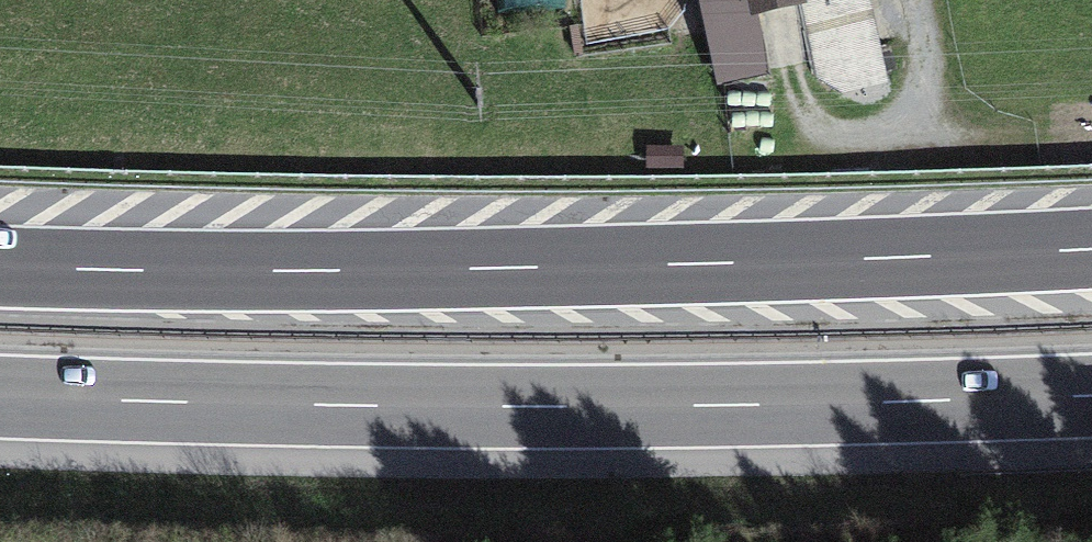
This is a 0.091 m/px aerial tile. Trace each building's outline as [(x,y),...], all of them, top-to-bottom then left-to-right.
[(703,25),(814,0),(698,0),(703,25)]
